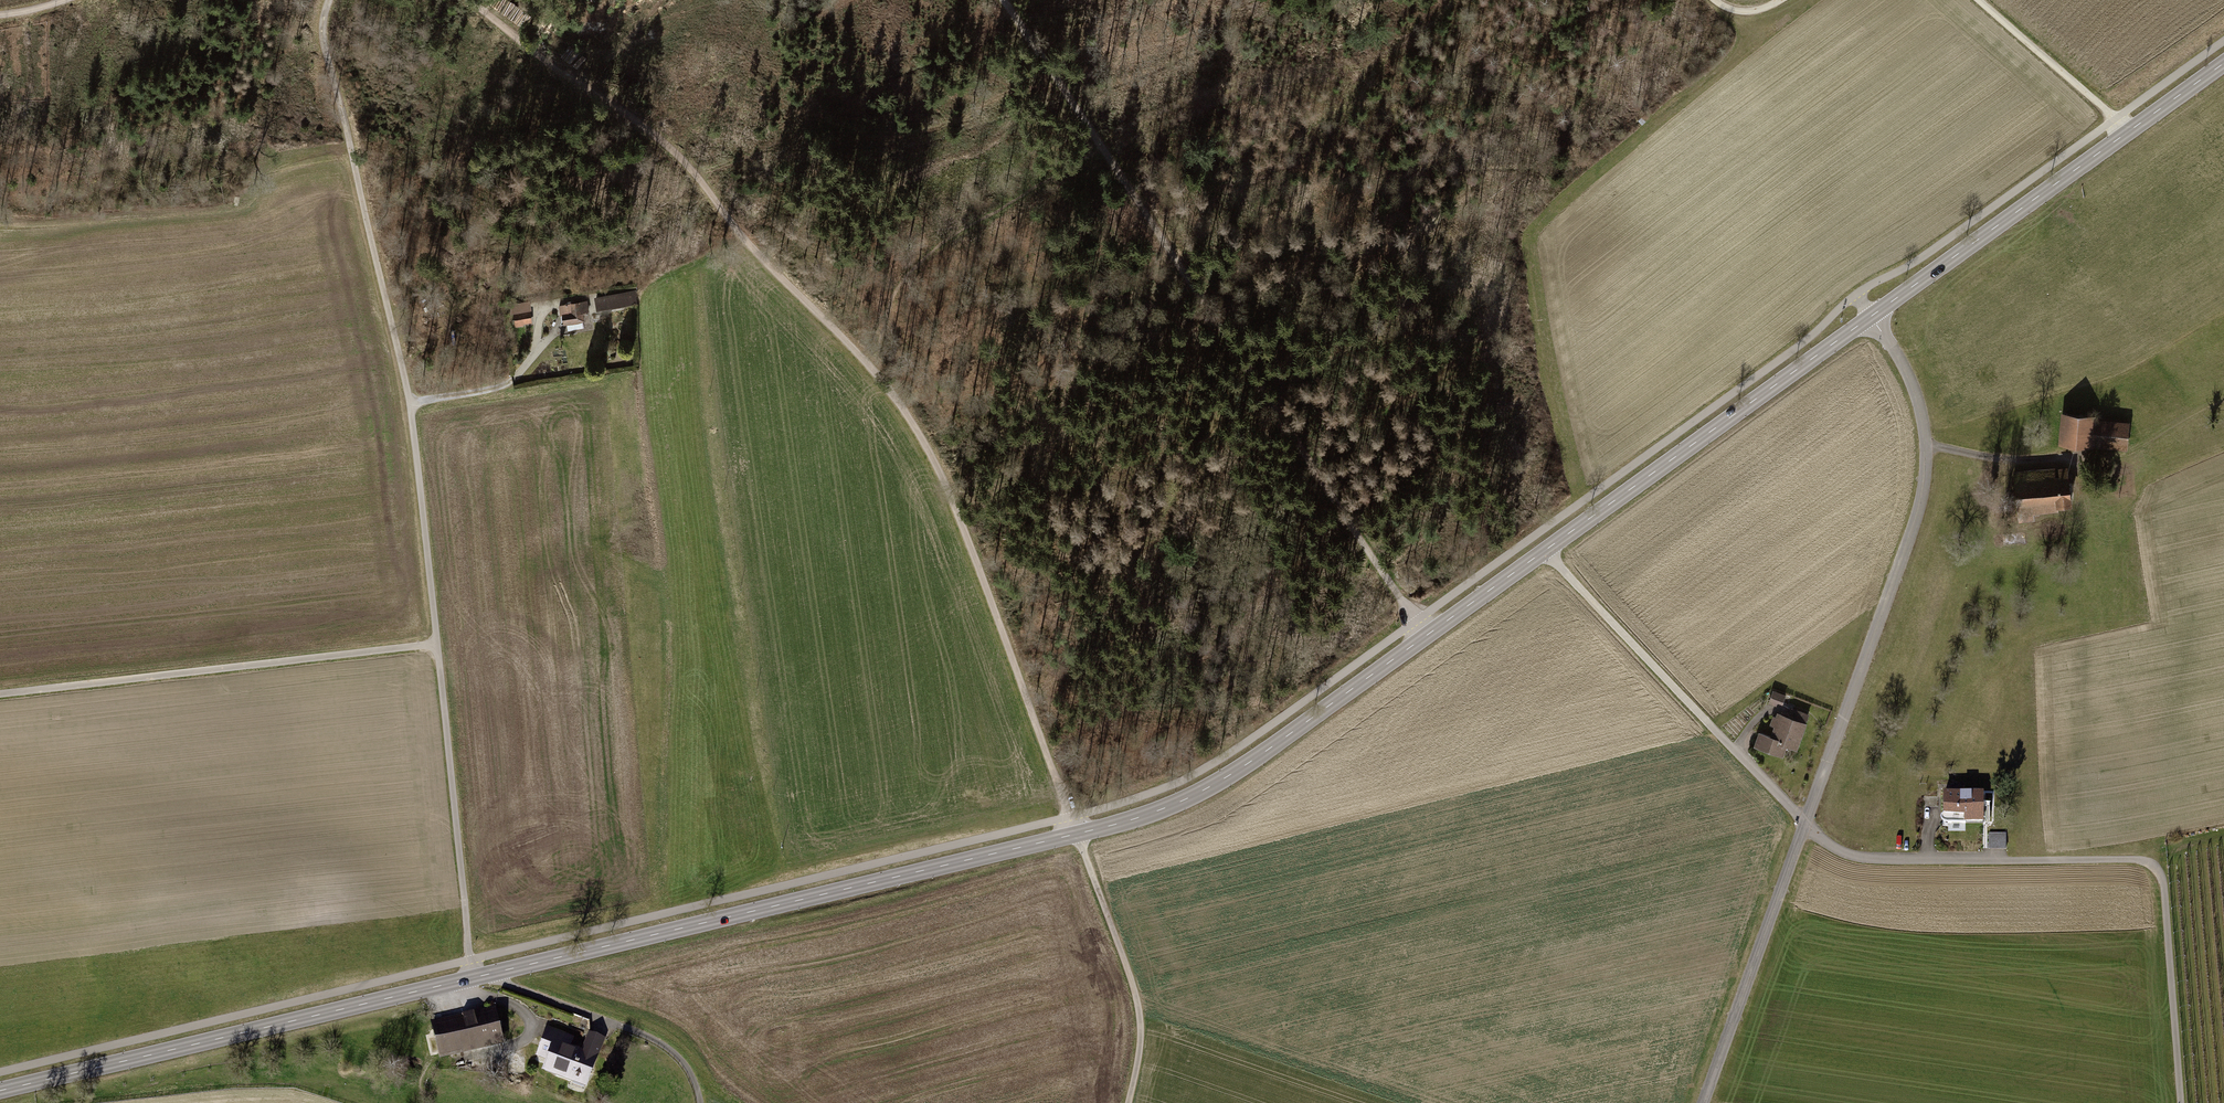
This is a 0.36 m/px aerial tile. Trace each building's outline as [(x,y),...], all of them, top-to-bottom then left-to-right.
[(635,291),(595,298),(597,310),(637,303),(635,291)] [(586,302),(560,306),(561,313),(562,313),(564,324),(567,323),(568,330),(583,328),(581,321),(583,321),(582,312),(588,311),(586,302)] [(530,312),(514,315),(516,326),(531,324),(530,312)] [(2096,417),(2063,415),(2060,447),(2095,449),(2095,447),(2128,450),(2130,424),(2096,422),(2096,417)] [(2070,466),(2014,471),(2019,521),(2034,520),(2033,513),(2059,511),(2059,506),(2073,505),(2070,466)] [(1798,752),(1808,725),(1776,714),(1768,735),(1760,733),(1755,748),(1785,760),(1790,749),(1798,752)] [(1987,793),(1945,792),(1945,826),(1987,827),(1987,793)] [(501,1006),(438,1021),(448,1062),(511,1048),(501,1006)] [(583,1034),(555,1023),(548,1043),(557,1046),(548,1068),(590,1084),(603,1052),(580,1043),(583,1034)]
